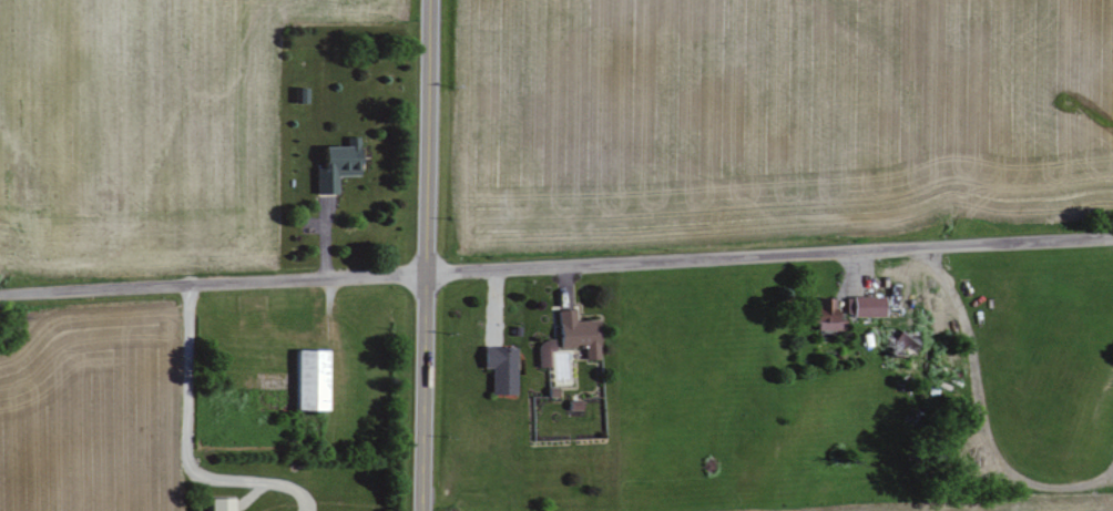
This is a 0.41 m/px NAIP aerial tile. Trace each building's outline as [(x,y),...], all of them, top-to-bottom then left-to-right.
[(324,147),(324,169),(316,169),(316,194),(337,193),(337,176),(360,175),(359,137),(346,138),(346,146),(324,147)] [(852,318),(883,317),(883,297),(852,297),(852,318)] [(843,331),(844,321),(834,321),(835,299),(817,299),(817,308),(813,308),(813,330),(843,331)] [(560,348),(584,347),(585,360),(599,360),(598,320),(576,321),(576,310),(559,311),(560,348)] [(921,343),(899,331),(891,344),(913,357),(921,343)] [(515,395),(517,348),(484,347),(483,369),(492,369),(491,394),(515,395)] [(327,411),(328,350),(297,350),(296,411),(327,411)] [(211,499),(211,510),(234,510),(234,498),(211,499)]
